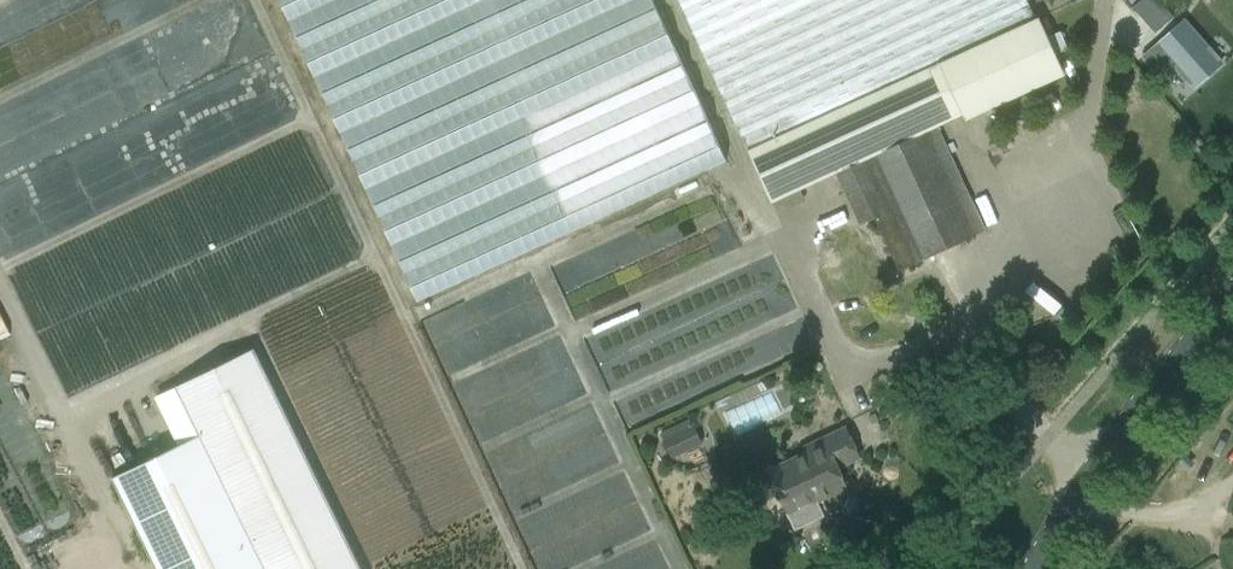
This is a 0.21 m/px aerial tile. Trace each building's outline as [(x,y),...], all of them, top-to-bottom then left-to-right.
[(417,301),(726,160),(653,0),(280,0),(417,301)] [(748,150),(772,201),(836,172),(859,224),(875,217),(900,270),(975,236),(926,129),(964,112),(966,117),(1064,73),(1055,53),(1047,35),(1039,17),(1036,18),(1028,0),(680,0),(748,150)] [(1141,16),(1159,0),(1141,0),(1133,7),(1141,16)] [(1147,52),(1161,40),(1185,66),(1210,44),(1172,1),(1132,36),(1147,52)] [(1061,29),(1047,35),(1055,53),(1069,47),(1061,29)] [(156,396),(179,444),(111,477),(156,568),(362,568),(254,348),(156,396)] [(911,394),(927,395),(927,378),(912,378),(911,394)] [(859,457),(844,426),(803,445),(806,450),(768,467),(790,513),(792,512),(791,511),(790,511),(788,506),(795,502),(795,503),(800,501),(799,500),(811,495),(814,501),(846,486),(837,467),(859,457)] [(686,452),(674,427),(658,434),(670,460),(686,452)]
